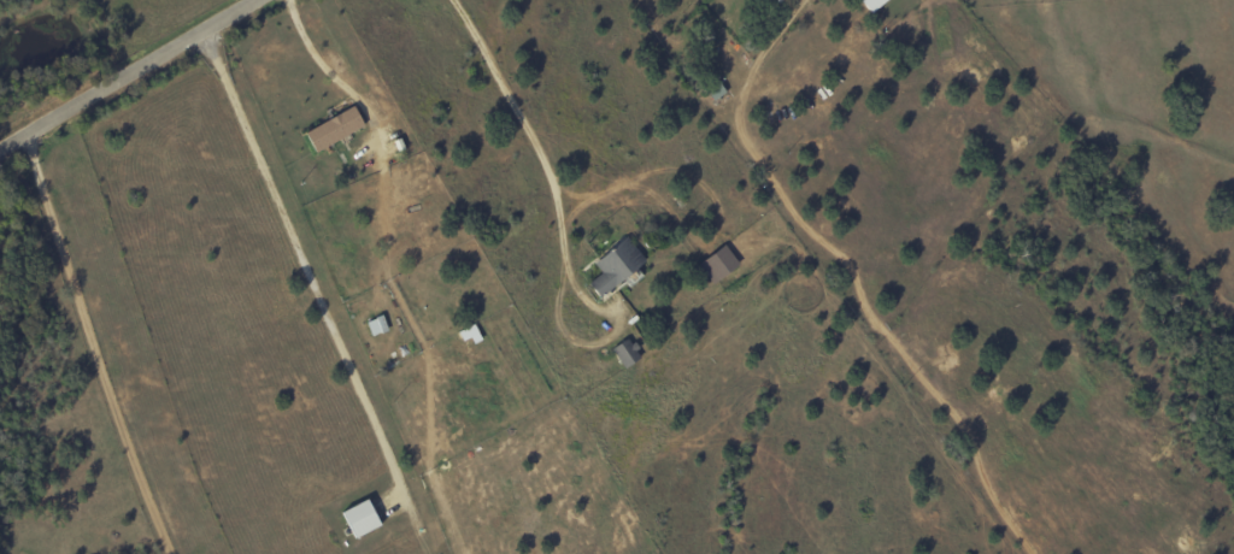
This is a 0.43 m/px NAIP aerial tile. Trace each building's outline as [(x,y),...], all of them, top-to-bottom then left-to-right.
[(871,14),(888,0),(860,0),(871,14)] [(712,101),(726,93),(717,78),(703,86),(712,101)] [(302,132),(313,152),(363,126),(353,106),(302,132)] [(594,295),(646,264),(630,237),(592,259),(601,274),(587,282),(594,295)] [(698,261),(710,282),(738,266),(727,245),(698,261)] [(367,320),(371,335),(387,331),(383,316),(367,320)] [(464,344),(480,337),(474,324),(458,331),(464,344)] [(623,367),(641,357),(630,337),(611,348),(623,367)] [(378,528),(368,500),(341,510),(351,538),(378,528)]
